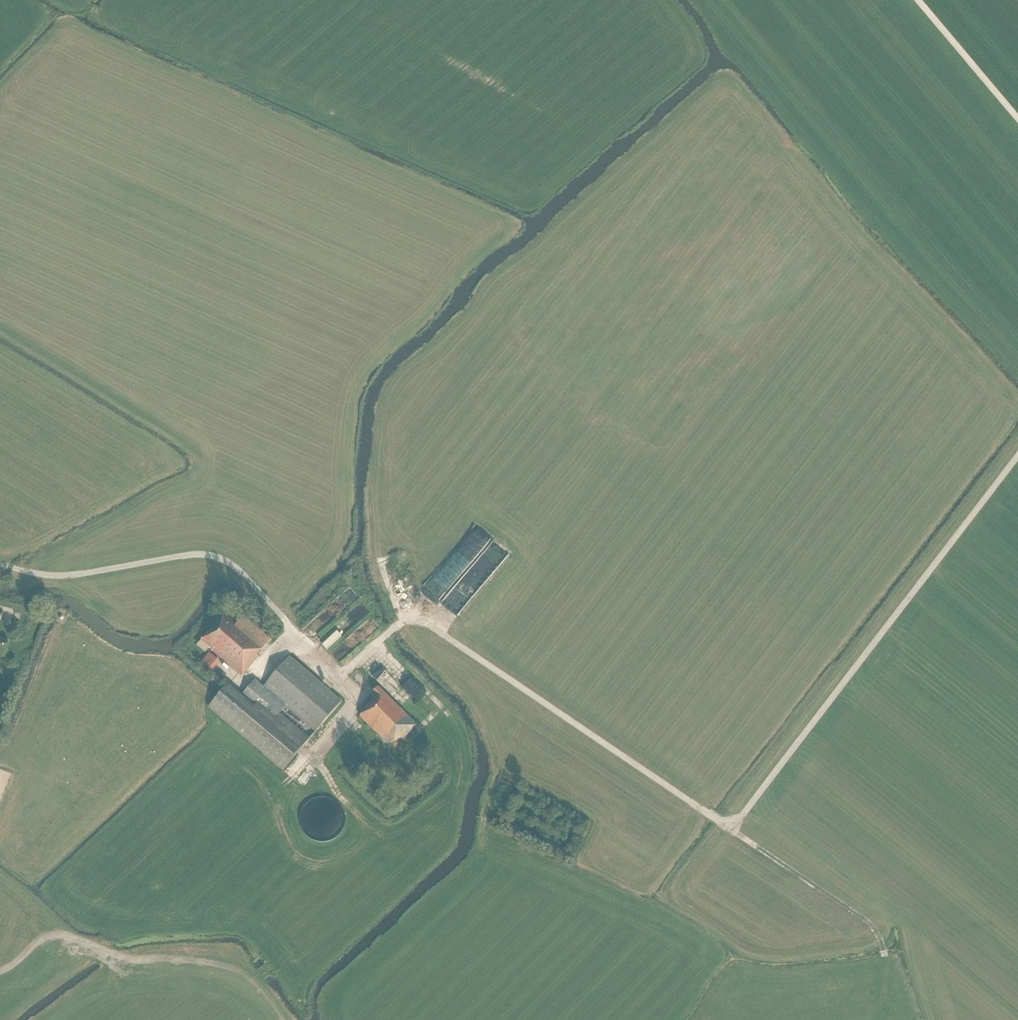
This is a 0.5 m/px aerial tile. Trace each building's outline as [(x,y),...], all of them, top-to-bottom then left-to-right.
[(236,624),(224,614),(201,640),(213,650),(212,651),(242,677),(259,657),(257,655),(264,648),(271,640),(243,616),(236,624)] [(3,655),(8,641),(0,638),(0,654),(3,655)] [(209,653),(201,662),(210,670),(218,661),(209,653)] [(242,696),(228,684),(208,707),(282,771),(302,748),(315,733),(342,702),(290,657),(264,687),(256,680),(242,696)] [(417,726),(378,687),(371,694),(376,699),(365,709),(366,710),(360,717),(392,750),(417,726)] [(349,828),(335,793),(302,807),(316,842),(349,828)]
